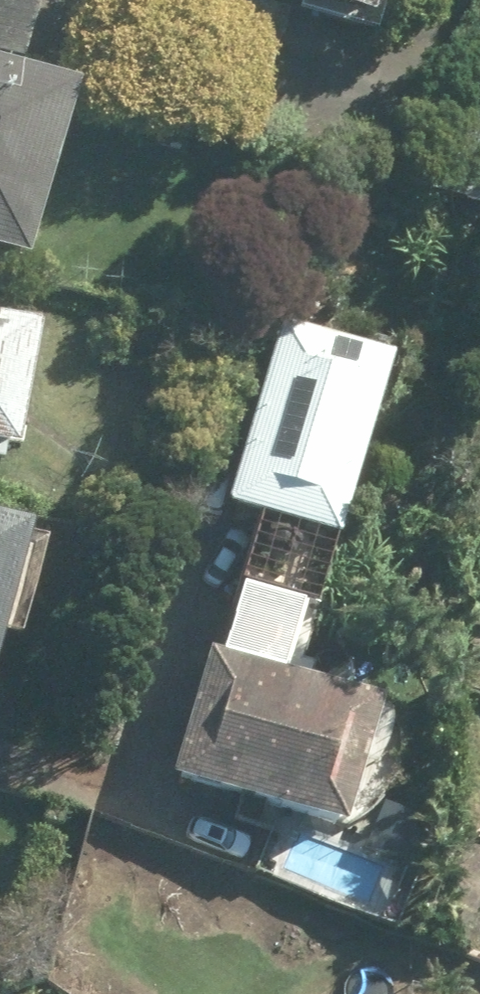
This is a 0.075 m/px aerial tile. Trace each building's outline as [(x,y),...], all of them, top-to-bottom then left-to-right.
[(25,62),(43,0),(0,0),(0,55),(25,62)] [(369,28),(378,0),(277,0),(369,28)] [(0,73),(0,265),(21,271),(73,95),(0,73)] [(0,323),(0,456),(9,457),(33,330),(0,323)] [(391,361),(277,327),(222,513),(256,523),(336,547),(391,361)] [(336,547),(256,523),(236,590),(315,614),(336,547)] [(28,531),(0,524),(0,634),(28,531)] [(326,624),(233,596),(214,658),(308,686),(326,624)] [(214,658),(203,655),(165,784),(339,836),(378,707),(308,686),(214,658)]
